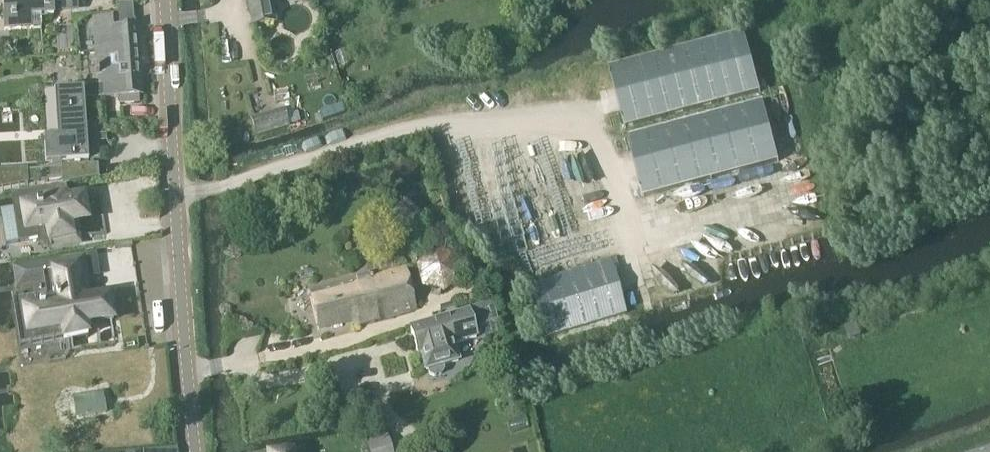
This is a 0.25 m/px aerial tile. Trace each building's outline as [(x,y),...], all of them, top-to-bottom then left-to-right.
[(42,29),(41,16),(53,15),(53,8),(77,6),(77,0),(3,0),(6,32),(42,29)] [(253,25),(276,22),(273,6),(271,6),(270,0),(248,0),(253,25)] [(119,28),(118,18),(109,19),(92,20),(95,53),(78,54),(78,55),(94,54),(95,69),(94,69),(94,77),(96,77),(97,87),(86,88),(87,100),(93,99),(144,97),(140,27),(119,28)] [(746,33),(610,69),(625,127),(762,91),(746,33)] [(30,99),(46,98),(45,87),(29,88),(30,99)] [(87,100),(57,101),(60,141),(47,141),(45,142),(48,174),(31,175),(31,177),(15,178),(16,194),(98,180),(98,179),(120,176),(119,153),(96,154),(93,99),(87,100)] [(764,102),(628,138),(644,196),(779,160),(764,102)] [(254,136),(288,127),(283,108),(249,117),(254,136)] [(44,204),(13,209),(18,242),(39,239),(41,246),(74,240),(72,225),(88,222),(84,198),(68,201),(65,187),(41,191),(44,204)] [(445,291),(460,276),(454,256),(434,250),(418,264),(424,285),(445,291)] [(86,321),(95,319),(96,324),(113,321),(109,297),(92,300),(92,301),(82,303),(75,260),(52,264),(57,297),(55,297),(56,305),(44,307),(44,306),(39,306),(39,308),(26,310),(31,344),(64,339),(64,340),(88,336),(86,321)] [(545,337),(627,313),(611,260),(530,284),(545,337)] [(51,276),(49,261),(14,267),(17,281),(51,276)] [(417,311),(406,269),(374,277),(374,276),(371,276),(370,274),(357,278),(358,280),(310,292),(320,327),(356,317),(359,327),(417,311)] [(458,364),(454,347),(477,341),(474,330),(490,325),(485,306),(411,328),(418,357),(421,356),(425,372),(429,371),(430,375),(435,377),(442,375),(445,370),(444,367),(458,364)] [(765,349),(770,343),(763,337),(758,343),(765,349)] [(76,417),(107,413),(103,391),(73,396),(76,417)] [(368,451),(392,451),(387,437),(366,443),(368,451)]
